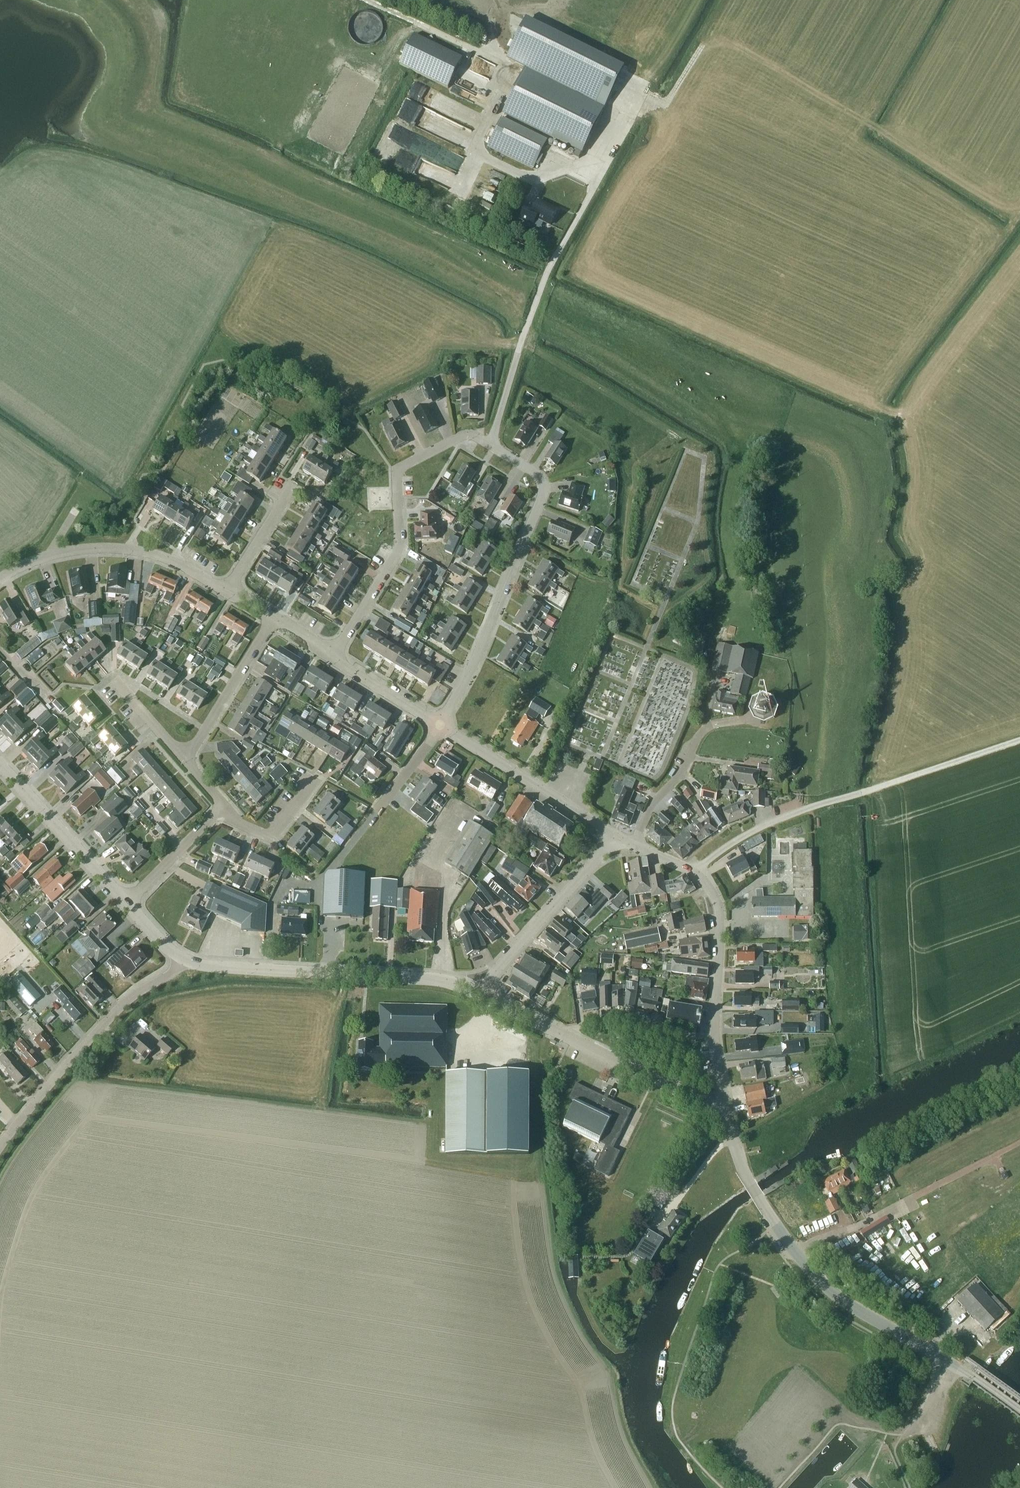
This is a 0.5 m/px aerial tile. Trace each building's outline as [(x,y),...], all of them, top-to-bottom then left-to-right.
[(357,43),(361,45),(366,46),(370,45),(374,43),(378,41),(381,37),(382,33),(383,28),(382,24),(381,20),(378,16),(374,13),(370,12),(366,11),(361,12),(357,13),(354,16),(351,20),(349,24),(349,28),(349,33),(351,37),(354,41),(357,43)] [(575,153),(574,152),(573,150),(571,149),(569,150),(568,152),(568,154),(570,155),(572,155),(574,155),(573,156),(579,158),(582,151),(582,152),(624,69),(526,20),(508,57),(527,66),(504,112),(577,149),(575,153)] [(448,88),(459,67),(463,58),(414,35),(400,65),(448,88)] [(455,84),(452,90),(467,98),(470,92),(455,84)] [(418,100),(427,104),(433,91),(424,87),(418,100)] [(488,146),(502,153),(533,168),(547,140),(502,118),(488,146)] [(550,225),(557,211),(538,201),(534,210),(526,206),(520,219),(533,225),(537,218),(550,225)] [(476,385),(491,386),(491,368),(476,368),(476,385)] [(423,385),(433,404),(443,399),(434,379),(423,385)] [(462,416),(478,416),(478,392),(462,392),(462,416)] [(527,394),(524,399),(530,403),(534,398),(527,394)] [(413,413),(415,412),(409,399),(402,403),(408,415),(413,413)] [(387,407),(394,422),(405,417),(397,401),(387,407)] [(415,412),(413,413),(417,421),(419,420),(426,434),(438,428),(431,414),(432,414),(428,405),(415,412)] [(538,427),(546,432),(553,421),(545,416),(538,427)] [(515,439),(527,447),(537,430),(525,422),(515,439)] [(408,443),(398,423),(385,430),(394,449),(408,443)] [(272,434),(268,440),(267,442),(280,450),(287,439),(274,431),(275,430),(267,425),(264,429),(272,434)] [(545,459),(556,466),(567,449),(558,444),(565,433),(557,429),(549,442),(554,445),(545,459)] [(265,444),(261,451),(260,452),(273,461),(280,450),(267,442),(268,440),(260,435),(257,439),(265,444)] [(321,440),(314,435),(311,440),(319,444),(321,440)] [(320,445),(329,449),(333,439),(324,435),(320,445)] [(305,447),(311,451),(316,443),(310,439),(305,447)] [(255,461),(254,463),(267,471),(273,461),(260,452),(261,451),(254,446),(252,448),(245,444),(244,447),(250,451),(251,450),(259,455),(255,461)] [(303,471),(314,478),(322,465),(324,466),(328,458),(324,455),(319,463),(311,458),(303,471)] [(254,463),(255,461),(247,457),(244,461),(252,466),(247,474),(242,471),(238,477),(249,484),(253,478),(260,482),(267,471),(254,463)] [(322,465),(314,478),(325,485),(333,472),(338,475),(343,468),(338,466),(339,465),(335,462),(330,470),(324,466),(322,465)] [(462,494),(467,497),(474,486),(469,483),(475,473),(464,466),(454,482),(465,489),(462,494)] [(232,477),(225,473),(221,478),(228,483),(232,477)] [(489,505),(483,515),(488,518),(498,503),(493,500),(501,486),(488,479),(477,497),(489,505)] [(239,497),(235,504),(234,505),(247,514),(254,503),(247,498),(251,491),(238,483),(232,493),(239,497)] [(221,488),(215,484),(211,491),(217,495),(221,488)] [(563,492),(559,505),(578,512),(583,498),(581,498),(584,488),(572,484),(569,494),(563,492)] [(173,504),(174,505),(178,499),(177,498),(182,490),(179,488),(174,496),(175,496),(170,503),(162,498),(154,511),(164,518),(173,504)] [(521,503),(510,496),(503,508),(498,505),(492,515),(501,521),(505,514),(512,519),(521,503)] [(234,505),(235,504),(228,499),(226,503),(233,508),(229,514),(228,516),(241,524),(247,514),(234,505)] [(175,524),(183,511),(185,512),(189,505),(188,504),(185,503),(181,510),(174,505),(173,504),(164,518),(173,523),(175,524)] [(314,505),(307,516),(321,524),(322,522),(326,516),(333,520),(338,511),(325,503),(321,509),(314,505)] [(219,514),(220,512),(213,508),(211,512),(218,516),(219,514)] [(183,511),(175,524),(186,531),(194,518),(195,519),(200,512),(196,509),(192,516),(185,512),(183,511)] [(226,518),(222,525),(221,527),(234,535),(241,524),(228,516),(229,514),(222,510),(219,514),(226,518)] [(436,539),(436,523),(435,523),(435,512),(421,513),(421,524),(415,524),(416,540),(436,539)] [(451,524),(454,519),(446,513),(442,519),(451,524)] [(307,516),(301,526),(314,535),(315,533),(319,526),(326,531),(329,527),(322,522),(321,524),(307,516)] [(602,524),(608,529),(615,521),(609,516),(602,524)] [(218,532),(214,538),(227,546),(234,535),(221,527),(222,525),(215,521),(214,522),(206,518),(202,524),(207,528),(208,526),(218,532)] [(552,522),(548,533),(555,536),(555,537),(569,543),(575,529),(560,523),(560,525),(552,522)] [(493,529),(487,525),(484,531),(490,535),(493,529)] [(322,537),(315,533),(314,535),(301,526),(294,537),(307,545),(308,544),(313,537),(320,541),(322,537)] [(591,528),(585,543),(596,547),(602,532),(591,528)] [(199,529),(194,536),(200,539),(204,532),(199,529)] [(308,544),(307,545),(294,537),(287,548),(291,550),(287,556),(301,564),(304,559),(301,556),(306,548),(313,552),(315,548),(308,544)] [(344,566),(340,573),(339,574),(352,582),(359,571),(346,564),(351,555),(337,547),(338,545),(333,542),(328,551),(338,557),(336,561),(344,566)] [(469,551),(475,555),(490,563),(497,551),(483,542),(477,551),(471,547),(469,551)] [(455,556),(460,558),(464,549),(459,546),(455,556)] [(272,549),(269,554),(280,562),(283,556),(272,549)] [(490,563),(475,555),(470,563),(464,559),(461,563),(482,576),(490,563)] [(278,560),(273,567),(265,562),(256,575),(267,582),(276,569),(277,570),(282,563),(278,560)] [(544,561),(536,573),(551,582),(556,574),(562,578),(564,574),(544,561)] [(427,569),(438,575),(441,570),(431,563),(427,569)] [(448,571),(454,574),(457,568),(451,565),(448,571)] [(267,582),(278,589),(286,575),(288,576),(292,569),(290,568),(288,567),(284,574),(277,570),(276,569),(267,582)] [(418,567),(412,578),(426,586),(424,588),(432,592),(435,588),(427,583),(432,575),(418,567)] [(106,594),(128,596),(130,585),(124,584),(125,570),(110,568),(110,576),(108,576),(106,594)] [(337,577),(333,583),(332,585),(345,593),(352,582),(339,574),(340,573),(332,568),(329,572),(337,577)] [(89,595),(85,570),(68,573),(73,598),(89,595)] [(551,582),(536,573),(528,586),(543,595),(548,586),(554,590),(557,586),(551,582)] [(154,587),(160,590),(164,580),(151,574),(147,584),(148,584),(144,592),(150,595),(154,587)] [(286,575),(278,589),(289,595),(292,590),(297,593),(300,589),(295,586),(297,583),(298,583),(303,576),(299,574),(295,581),(288,576),(286,575)] [(330,588),(326,594),(325,596),(338,604),(345,593),(332,585),(333,583),(325,578),(322,583),(330,588)] [(412,578),(406,589),(419,596),(418,598),(426,603),(429,599),(421,594),(424,588),(426,586),(412,578)] [(164,580),(160,590),(166,592),(163,600),(169,603),(172,595),(173,595),(177,585),(164,580)] [(453,589),(459,592),(474,601),(482,589),(467,580),(462,588),(452,583),(450,586),(453,588),(453,589)] [(25,590),(33,611),(48,605),(47,604),(59,600),(55,589),(43,593),(40,584),(32,587),(31,586),(27,588),(27,589),(25,590)] [(312,589),(307,585),(303,592),(308,595),(312,589)] [(325,596),(326,594),(319,589),(318,590),(316,593),(324,598),(318,607),(332,615),(338,604),(325,596)] [(406,589),(399,600),(413,607),(412,609),(420,614),(422,610),(414,605),(418,598),(419,596),(406,589)] [(189,605),(195,609),(200,599),(189,592),(183,601),(184,602),(179,609),(185,613),(189,605)] [(474,601),(459,592),(454,601),(448,597),(446,601),(466,614),(474,601)] [(297,600),(307,607),(310,602),(300,595),(297,600)] [(195,609),(201,612),(196,620),(201,624),(206,616),(207,616),(212,607),(200,599),(195,609)] [(528,599),(521,611),(535,620),(540,612),(546,616),(549,612),(528,599)] [(24,627),(32,622),(26,612),(20,616),(15,607),(14,608),(9,600),(0,606),(0,609),(3,614),(2,615),(9,627),(20,621),(24,627)] [(413,607),(399,600),(393,611),(406,618),(405,620),(413,625),(416,620),(408,616),(412,609),(413,607)] [(101,620),(100,603),(88,604),(89,620),(101,620)] [(125,625),(134,626),(136,605),(127,604),(125,625)] [(535,620),(521,611),(513,624),(527,633),(533,624),(539,628),(541,624),(535,620)] [(224,627),(230,631),(236,621),(224,614),(218,623),(219,624),(214,631),(220,635),(224,627)] [(102,617),(103,624),(111,624),(110,616),(102,617)] [(552,628),(556,621),(550,617),(546,624),(552,628)] [(52,623),(57,635),(71,630),(66,618),(52,623)] [(163,630),(171,634),(177,622),(170,618),(163,630)] [(394,624),(409,633),(413,627),(398,618),(394,624)] [(438,626),(444,630),(459,639),(466,627),(452,618),(446,626),(440,622),(438,626)] [(371,633),(363,647),(374,653),(382,640),(384,641),(389,633),(386,631),(389,625),(380,620),(376,626),(384,631),(380,639),(371,633)] [(230,631),(231,631),(236,634),(231,642),(237,645),(241,638),(242,638),(248,629),(236,621),(230,631)] [(543,625),(540,630),(542,631),(546,634),(550,629),(543,625)] [(110,627),(111,644),(119,644),(119,626),(110,627)] [(109,635),(109,627),(100,627),(101,635),(109,635)] [(459,639),(444,630),(439,638),(433,635),(430,639),(451,652),(459,639)] [(86,648),(85,649),(95,661),(105,652),(95,641),(96,640),(90,633),(86,636),(92,643),(86,648)] [(36,639),(40,644),(41,644),(45,641),(46,641),(43,636),(41,634),(36,639)] [(185,646),(193,651),(200,640),(192,635),(185,646)] [(512,636),(505,649),(519,658),(524,649),(530,653),(533,649),(512,636)] [(374,653),(385,660),(393,647),(395,648),(400,640),(395,637),(390,645),(384,641),(382,640),(374,653)] [(196,649),(202,652),(209,641),(203,638),(196,649)] [(85,669),(87,668),(95,661),(85,649),(86,648),(80,641),(77,644),(83,651),(76,656),(75,657),(85,669)] [(142,644),(140,643),(138,641),(133,649),(125,643),(116,656),(127,664),(136,651),(137,651),(142,644)] [(24,646),(30,653),(35,649),(29,643),(24,646)] [(385,660),(395,667),(404,653),(405,655),(410,647),(406,644),(401,652),(395,648),(393,647),(385,660)] [(712,670),(736,676),(734,684),(733,683),(731,694),(746,697),(751,677),(753,678),(758,653),(718,644),(712,670)] [(137,651),(136,651),(127,664),(138,671),(146,658),(148,658),(152,651),(149,648),(144,656),(137,651)] [(540,648),(536,653),(542,656),(545,651),(540,648)] [(26,661),(30,666),(44,655),(38,649),(28,657),(29,659),(26,661)] [(75,677),(85,669),(75,657),(76,656),(71,649),(67,652),(73,659),(65,666),(75,677)] [(274,683),(274,681),(291,655),(280,649),(272,661),(273,662),(267,670),(267,671),(263,676),(274,683)] [(519,658),(505,649),(497,661),(511,670),(517,662),(523,665),(525,661),(519,658)] [(395,667),(406,673),(414,660),(416,661),(421,653),(419,652),(417,651),(412,658),(405,655),(404,653),(395,667)] [(693,651),(692,657),(701,659),(702,653),(693,651)] [(191,664),(197,668),(203,659),(202,659),(203,657),(199,654),(197,656),(191,664)] [(301,662),(291,655),(274,681),(278,684),(287,670),(293,674),(301,662)] [(226,663),(216,657),(212,662),(223,668),(226,663)] [(406,673),(417,680),(425,667),(427,668),(432,660),(430,659),(427,657),(423,665),(416,661),(414,660),(406,673)] [(207,659),(204,663),(210,668),(213,663),(207,659)] [(172,663),(170,662),(168,661),(163,669),(154,663),(146,676),(157,683),(165,670),(167,671),(172,663)] [(425,667),(417,680),(428,687),(432,680),(439,684),(449,667),(445,665),(444,664),(442,666),(438,664),(433,672),(427,668),(425,667)] [(206,679),(211,682),(214,677),(217,679),(221,673),(220,672),(222,669),(217,666),(215,669),(213,668),(206,679)] [(167,671),(165,670),(157,683),(168,690),(176,677),(177,678),(182,670),(179,668),(174,675),(167,671)] [(304,681),(315,688),(322,675),(312,669),(304,681)] [(333,681),(323,675),(322,675),(315,688),(312,692),(308,698),(312,701),(319,690),(325,694),(333,681)] [(283,689),(291,693),(298,681),(291,677),(283,689)] [(258,679),(251,691),(264,700),(272,687),(258,679)] [(9,691),(16,698),(26,688),(19,681),(9,691)] [(202,683),(200,682),(198,681),(193,688),(184,683),(176,696),(187,703),(195,690),(197,691),(202,683)] [(292,693),(299,697),(305,688),(298,683),(292,693)] [(331,718),(335,721),(352,693),(341,687),(334,699),(340,703),(331,718)] [(14,700),(22,709),(35,697),(27,688),(14,700)] [(197,691),(195,690),(187,703),(198,710),(206,697),(207,698),(212,690),(208,688),(203,695),(197,691)] [(308,698),(312,692),(308,689),(302,699),(306,701),(308,698)] [(251,691),(243,704),(257,712),(264,700),(251,691)] [(712,710),(735,714),(738,698),(724,695),(725,692),(718,691),(717,694),(716,693),(715,700),(714,700),(712,710)] [(4,703),(4,702),(10,696),(7,692),(0,699),(0,706),(4,703)] [(352,693),(335,721),(341,724),(344,719),(342,718),(348,708),(354,712),(362,699),(352,693)] [(92,708),(91,706),(84,698),(72,708),(71,707),(64,713),(67,716),(74,711),(79,717),(80,718),(92,708)] [(525,741),(527,742),(538,724),(535,722),(538,716),(544,719),(551,708),(536,698),(525,716),(525,715),(514,733),(516,734),(511,741),(521,748),(525,741)] [(769,715),(772,709),(781,704),(778,699),(769,703),(763,701),(757,704),(755,710),(758,716),(764,718),(769,715)] [(52,704),(60,713),(65,709),(57,700),(52,704)] [(249,724),(259,730),(260,731),(263,726),(253,719),(257,712),(243,704),(236,716),(249,724)] [(363,731),(367,734),(381,711),(370,705),(363,717),(369,721),(363,731)] [(5,735),(18,723),(13,717),(19,711),(16,707),(9,714),(0,722),(0,730),(5,735)] [(101,717),(92,708),(80,718),(79,717),(72,723),(76,726),(82,720),(89,728),(101,717)] [(33,723),(38,728),(50,717),(45,711),(33,723)] [(279,725),(292,733),(300,719),(288,711),(279,725)] [(381,711),(367,734),(371,736),(377,726),(383,730),(391,717),(381,711)] [(292,733),(304,740),(312,726),(319,715),(314,712),(307,723),(300,719),(292,733)] [(39,728),(46,736),(60,724),(53,716),(39,728)] [(242,737),(249,724),(236,716),(228,728),(242,737)] [(316,725),(325,731),(330,723),(321,718),(316,725)] [(18,723),(5,735),(13,744),(26,732),(26,731),(33,725),(29,721),(22,728),(18,723)] [(387,751),(386,752),(396,759),(413,731),(403,725),(399,723),(393,733),(396,735),(393,740),(390,738),(384,749),(387,751)] [(68,728),(72,732),(76,728),(72,724),(68,728)] [(337,737),(342,730),(335,725),(330,732),(337,737)] [(304,740),(316,747),(324,734),(312,726),(304,740)] [(93,746),(100,740),(105,746),(106,747),(118,737),(109,727),(98,738),(93,732),(84,739),(89,744),(90,743),(93,746)] [(255,736),(260,739),(264,733),(260,731),(259,730),(255,736)] [(22,752),(30,761),(43,749),(38,744),(45,738),(41,734),(34,740),(22,752)] [(58,752),(62,757),(77,742),(69,734),(61,742),(64,746),(58,752)] [(316,747),(328,755),(337,741),(324,734),(316,747)] [(373,744),(378,747),(384,738),(379,734),(373,744)] [(354,736),(350,742),(358,747),(362,741),(354,736)] [(126,747),(118,737),(106,747),(105,746),(98,752),(101,756),(108,750),(115,757),(126,747)] [(241,744),(252,751),(256,745),(245,738),(241,744)] [(337,741),(328,755),(341,763),(349,749),(337,741)] [(67,753),(72,759),(83,749),(78,743),(67,753)] [(218,761),(228,772),(240,761),(236,757),(241,753),(233,743),(218,744),(219,751),(218,752),(223,757),(218,761)] [(365,769),(370,772),(368,775),(368,779),(371,781),(374,781),(377,778),(378,779),(386,769),(373,759),(378,752),(368,744),(361,752),(365,756),(357,766),(355,764),(350,770),(359,777),(365,769)] [(43,749),(30,761),(38,770),(51,758),(58,752),(54,748),(48,754),(43,749)] [(288,758),(290,754),(282,749),(279,754),(288,758)] [(136,777),(142,772),(153,762),(142,750),(132,760),(136,765),(132,769),(132,772),(136,777)] [(462,761),(447,752),(443,758),(442,758),(435,768),(447,775),(443,782),(456,790),(460,783),(458,782),(461,778),(455,775),(459,768),(458,768),(462,761)] [(262,761),(258,757),(251,763),(254,767),(262,761)] [(49,777),(57,786),(70,774),(65,768),(72,762),(68,758),(62,765),(49,777)] [(259,764),(263,768),(270,763),(266,758),(259,764)] [(767,780),(774,781),(777,761),(769,760),(767,775),(768,775),(767,780)] [(228,772),(237,782),(249,772),(240,761),(228,772)] [(593,769),(599,771),(602,764),(596,761),(593,769)] [(142,772),(153,784),(164,774),(153,762),(142,772)] [(87,772),(92,778),(101,769),(96,764),(87,772)] [(107,772),(112,767),(109,764),(104,769),(107,772)] [(274,770),(282,778),(287,773),(280,765),(274,770)] [(106,774),(117,786),(125,779),(115,767),(106,774)] [(720,790),(737,792),(738,784),(757,787),(759,772),(729,767),(727,778),(722,777),(720,790)] [(93,778),(105,791),(113,784),(101,771),(93,778)] [(501,785),(488,777),(487,779),(476,771),(467,785),(492,800),(501,785)] [(70,774),(57,786),(66,795),(78,783),(78,782),(85,776),(82,772),(75,779),(70,774)] [(237,782),(247,793),(259,782),(249,772),(237,782)] [(153,784),(164,796),(175,786),(164,774),(153,784)] [(632,791),(636,780),(625,775),(620,786),(624,788),(615,808),(616,808),(612,819),(629,826),(633,815),(636,807),(628,804),(633,791),(632,791)] [(263,778),(259,782),(247,793),(256,804),(268,793),(273,789),(263,778)] [(425,779),(418,789),(433,800),(440,806),(443,802),(437,797),(436,797),(432,794),(437,788),(425,779)] [(164,796),(174,808),(185,799),(175,786),(164,796)] [(715,801),(717,790),(703,787),(701,798),(715,801)] [(123,792),(131,800),(135,797),(127,788),(123,792)] [(693,795),(689,788),(684,792),(688,798),(693,795)] [(82,797),(71,807),(80,817),(91,806),(93,808),(99,801),(88,789),(81,795),(82,797)] [(425,810),(433,800),(418,789),(410,799),(417,803),(411,811),(427,823),(433,815),(425,810)] [(743,801),(722,809),(728,824),(749,816),(748,816),(750,815),(751,813),(749,809),(750,807),(764,807),(765,792),(753,792),(753,801),(744,804),(743,801)] [(329,795),(321,805),(347,825),(350,821),(336,810),(341,804),(329,795)] [(148,802),(143,796),(139,800),(144,805),(148,802)] [(544,809),(537,804),(533,810),(532,809),(527,817),(528,818),(526,822),(522,819),(532,804),(528,802),(530,799),(525,796),(523,798),(520,796),(506,817),(518,825),(514,832),(524,839),(530,831),(537,836),(538,834),(560,848),(563,843),(565,845),(567,842),(568,842),(569,841),(571,838),(571,837),(571,836),(573,833),(570,832),(574,827),(552,813),(553,811),(546,806),(544,809)] [(687,808),(678,797),(671,803),(681,814),(687,808)] [(104,844),(121,828),(114,820),(126,808),(118,799),(105,811),(110,817),(94,832),(104,844)] [(185,799),(174,808),(185,821),(196,811),(185,799)] [(134,804),(142,813),(146,809),(138,800),(134,804)] [(701,818),(698,820),(708,837),(717,831),(698,801),(692,805),(701,818)] [(500,807),(491,802),(483,815),(492,820),(500,807)] [(708,813),(718,829),(726,824),(715,808),(711,810),(707,803),(699,802),(707,814),(708,813)] [(159,814),(164,809),(160,805),(155,810),(159,814)] [(335,822),(344,829),(347,825),(321,805),(314,814),(330,827),(335,822)] [(136,820),(142,814),(136,809),(131,814),(136,820)] [(663,829),(667,826),(673,820),(663,812),(658,818),(659,819),(656,822),(656,821),(648,831),(649,832),(647,835),(660,847),(663,844),(664,846),(672,837),(663,829)] [(12,823),(5,815),(0,819),(0,834),(12,823)] [(688,828),(686,830),(699,844),(699,843),(708,837),(698,820),(698,821),(696,819),(692,821),(694,824),(688,828)] [(444,864),(468,879),(494,837),(470,822),(444,864)] [(0,840),(5,835),(9,839),(19,830),(12,823),(0,834),(0,840)] [(168,831),(160,823),(154,828),(162,837),(168,831)] [(347,826),(339,836),(334,832),(330,837),(340,846),(353,830),(347,826)] [(303,828),(295,838),(321,858),(324,854),(310,843),(315,838),(303,828)] [(4,844),(5,845),(7,847),(12,843),(16,847),(26,838),(19,830),(9,839),(4,844)] [(699,844),(686,830),(676,839),(677,839),(670,846),(682,859),(699,844)] [(539,841),(531,835),(527,842),(535,847),(534,848),(543,854),(534,868),(550,878),(557,867),(560,868),(565,860),(556,854),(557,852),(548,846),(539,841)] [(126,836),(115,846),(125,858),(121,862),(132,873),(149,857),(139,845),(136,847),(126,836)] [(763,842),(760,837),(744,845),(747,850),(763,842)] [(321,858),(295,838),(288,847),(299,857),(304,851),(318,862),(321,858)] [(211,873),(215,875),(229,845),(218,840),(212,854),(218,857),(211,873)] [(47,852),(40,845),(30,855),(26,851),(15,861),(22,869),(18,873),(21,876),(47,852)] [(240,850),(229,845),(215,875),(220,877),(227,861),(234,864),(240,850)] [(491,858),(494,852),(489,848),(485,854),(491,858)] [(5,857),(9,861),(15,856),(11,851),(5,857)] [(814,918),(813,869),(812,869),(812,851),(793,851),(793,891),(795,891),(795,899),(763,899),(763,890),(756,890),(757,899),(752,899),(752,918),(814,918)] [(245,889),(250,891),(263,861),(252,855),(246,869),(253,872),(245,889)] [(529,870),(519,864),(509,857),(501,869),(521,883),(530,871),(529,870)] [(726,866),(733,878),(749,870),(751,873),(756,870),(750,859),(745,862),(743,857),(726,866)] [(523,858),(519,864),(529,870),(533,865),(523,858)] [(44,889),(53,880),(50,877),(60,867),(54,860),(44,870),(33,881),(39,887),(40,885),(44,889)] [(649,878),(647,860),(630,863),(633,883),(628,883),(630,896),(650,892),(651,897),(660,895),(661,901),(666,900),(665,895),(666,895),(663,876),(649,878)] [(196,869),(209,875),(213,866),(199,861),(196,869)] [(263,861),(250,891),(254,893),(262,876),(268,879),(275,866),(263,861)] [(301,870),(314,880),(318,874),(306,864),(301,870)] [(21,876),(18,873),(6,885),(12,891),(24,880),(21,876)] [(365,875),(329,873),(325,878),(323,917),(363,919),(365,875)] [(233,885),(240,888),(245,877),(237,874),(233,885)] [(48,899),(51,902),(53,902),(74,882),(68,875),(63,880),(59,876),(45,889),(51,896),(48,899)] [(677,882),(665,886),(667,895),(681,891),(683,894),(687,891),(689,894),(695,890),(685,875),(676,881),(677,882)] [(506,906),(508,906),(511,909),(512,907),(518,912),(518,911),(521,911),(524,909),(523,906),(524,905),(516,898),(516,895),(508,888),(497,877),(488,886),(499,897),(499,898),(502,901),(501,902),(506,906)] [(541,889),(527,878),(515,892),(528,903),(541,889)] [(396,909),(397,890),(398,881),(371,880),(370,907),(373,907),(372,928),(374,928),(373,940),(387,940),(390,909),(396,909)] [(14,892),(19,897),(30,887),(25,881),(14,892)] [(219,888),(208,882),(202,895),(211,900),(213,901),(219,888)] [(497,902),(483,883),(477,887),(492,905),(497,902)] [(211,913),(242,926),(242,931),(265,933),(266,906),(222,886),(211,913)] [(607,899),(608,901),(615,894),(606,886),(600,893),(597,891),(591,897),(584,891),(578,897),(577,897),(566,909),(577,919),(582,913),(589,919),(607,899)] [(47,928),(58,917),(63,923),(89,899),(81,890),(69,902),(74,907),(71,910),(63,901),(41,922),(47,928)] [(397,890),(396,909),(409,910),(407,932),(410,933),(410,942),(433,943),(434,931),(436,931),(436,925),(437,925),(439,892),(397,890)] [(310,903),(310,891),(292,891),(291,903),(310,903)] [(623,903),(627,898),(621,892),(617,897),(623,903)] [(472,899),(482,909),(488,904),(479,893),(472,899)] [(181,923),(201,933),(210,915),(195,908),(200,899),(194,896),(181,923)] [(696,904),(691,896),(683,901),(688,909),(696,904)] [(89,899),(63,923),(67,927),(63,931),(69,938),(78,930),(72,923),(81,915),(85,919),(97,908),(96,906),(89,899)] [(670,903),(671,910),(680,908),(680,904),(676,902),(670,903)] [(26,922),(32,928),(50,911),(44,905),(26,922)] [(298,915),(299,908),(278,907),(277,914),(298,915)] [(627,911),(628,916),(638,914),(637,908),(627,910),(627,911)] [(479,928),(479,929),(492,942),(500,934),(488,921),(478,911),(475,914),(471,918),(477,925),(477,926),(479,928)] [(459,918),(466,930),(464,931),(466,937),(462,938),(467,956),(479,952),(478,948),(486,946),(467,913),(460,917),(459,918)] [(71,968),(82,980),(94,969),(88,962),(93,958),(97,963),(108,952),(99,942),(115,927),(103,914),(87,929),(86,927),(79,933),(82,937),(77,941),(88,953),(71,968)] [(670,933),(679,931),(679,930),(685,929),(687,935),(705,932),(706,931),(703,917),(684,923),(678,924),(676,915),(666,917),(670,933)] [(282,919),(281,934),(306,935),(307,921),(306,920),(306,916),(301,916),(301,920),(282,919)] [(558,918),(550,928),(571,945),(577,939),(569,933),(572,929),(558,918)] [(794,941),(802,941),(813,941),(813,927),(794,927),(794,941)] [(549,929),(541,938),(546,943),(545,944),(557,954),(566,943),(549,929)] [(623,936),(626,951),(661,943),(658,929),(623,936)] [(707,937),(679,941),(681,958),(698,956),(698,958),(710,957),(707,937)] [(657,945),(645,948),(646,954),(659,951),(657,945)] [(106,963),(111,969),(114,967),(125,979),(146,960),(135,948),(129,953),(123,947),(106,963)] [(562,963),(570,970),(582,955),(574,948),(562,963)] [(737,950),(737,962),(754,962),(754,967),(763,967),(763,954),(755,954),(755,950),(737,950)] [(506,984),(530,999),(548,967),(541,962),(540,963),(525,953),(506,984)] [(673,960),(671,972),(696,975),(696,976),(707,977),(709,965),(673,960)] [(736,984),(753,985),(753,979),(759,979),(759,968),(744,968),(744,972),(736,972),(736,984)] [(596,986),(597,972),(582,970),(581,984),(579,984),(580,989),(587,988),(587,985),(596,986)] [(556,971),(551,980),(563,987),(568,978),(556,971)] [(20,975),(10,985),(30,1007),(40,997),(20,975)] [(106,990),(93,975),(82,985),(85,989),(80,994),(93,1008),(103,999),(99,995),(106,990)] [(650,987),(651,983),(646,978),(640,977),(639,985),(650,987)] [(691,998),(705,1001),(709,980),(694,978),(691,998)] [(769,990),(780,990),(780,982),(769,982),(769,990)] [(599,983),(600,989),(600,1009),(611,1008),(610,989),(610,983),(599,983)] [(634,1009),(638,984),(632,983),(631,991),(626,990),(624,1007),(634,1009)] [(74,1022),(84,1013),(61,986),(53,993),(61,1003),(62,1002),(65,1005),(62,1008),(74,1022)] [(613,1008),(624,1007),(623,993),(622,993),(622,988),(612,988),(613,1008)] [(637,1010),(659,1015),(661,1005),(657,1004),(658,999),(650,997),(651,990),(643,988),(641,1000),(639,1000),(637,1010)] [(583,1012),(598,1009),(595,991),(581,994),(583,1012)] [(752,997),(752,994),(735,993),(734,1006),(751,1007),(751,1006),(759,1006),(759,1003),(759,998),(752,997)] [(3,1000),(19,1018),(26,1011),(11,994),(3,1000)] [(799,1001),(782,1001),(782,1011),(799,1011),(799,1001)] [(670,1004),(667,1021),(700,1026),(701,1020),(702,1016),(703,1010),(670,1004)] [(376,1072),(380,1072),(383,1071),(383,1065),(386,1065),(386,1066),(447,1068),(447,1007),(380,1005),(380,1048),(373,1048),(373,1043),(359,1043),(358,1070),(373,1071),(376,1072)] [(734,1016),(734,1028),(756,1028),(756,1016),(734,1016)] [(824,1031),(824,1016),(815,1016),(815,1031),(824,1031)] [(36,1024),(28,1030),(32,1035),(33,1034),(36,1038),(33,1041),(42,1051),(44,1049),(46,1052),(53,1046),(50,1043),(52,1042),(36,1024)] [(794,1035),(794,1025),(781,1025),(780,1035),(794,1035)] [(139,1036),(129,1048),(144,1061),(155,1049),(139,1036)] [(749,1039),(735,1041),(736,1052),(751,1050),(751,1053),(758,1052),(756,1036),(749,1037),(749,1039)] [(156,1047),(167,1056),(174,1048),(163,1039),(156,1047)] [(29,1050),(22,1041),(17,1046),(16,1046),(24,1055),(20,1058),(24,1063),(26,1062),(31,1069),(40,1061),(29,1050)] [(805,1054),(803,1041),(789,1043),(791,1055),(805,1054)] [(6,1070),(5,1071),(17,1085),(27,1076),(7,1053),(0,1059),(0,1063),(6,1070)] [(771,1059),(772,1068),(785,1067),(785,1058),(771,1059)] [(741,1080),(756,1077),(757,1081),(766,1079),(763,1063),(755,1065),(755,1063),(739,1066),(741,1080)] [(529,1074),(447,1073),(446,1153),(487,1153),(487,1154),(528,1154),(529,1074)] [(567,1118),(568,1119),(564,1127),(599,1144),(599,1142),(606,1145),(594,1170),(608,1177),(620,1152),(613,1149),(631,1111),(576,1084),(569,1098),(576,1101),(567,1118)] [(763,1085),(743,1089),(747,1104),(746,1104),(749,1118),(766,1114),(765,1109),(776,1107),(775,1098),(766,1100),(763,1085)] [(846,1160),(853,1175),(860,1171),(853,1157),(846,1160)] [(849,1178),(845,1171),(823,1182),(826,1189),(821,1191),(827,1202),(825,1203),(831,1214),(839,1210),(834,1199),(832,1199),(830,1196),(856,1183),(858,1188),(864,1185),(860,1176),(854,1179),(853,1176),(849,1178)] [(654,1197),(650,1203),(660,1209),(664,1203),(654,1197)] [(642,1215),(651,1221),(655,1215),(646,1209),(642,1215)] [(666,1222),(664,1221),(658,1229),(654,1235),(648,1231),(631,1261),(637,1265),(641,1260),(649,1265),(664,1241),(660,1238),(663,1233),(670,1238),(684,1218),(674,1211),(666,1222)] [(862,1234),(864,1238),(890,1223),(887,1219),(862,1234)] [(760,1240),(754,1245),(757,1250),(764,1245),(760,1240)] [(587,1284),(596,1283),(595,1274),(586,1275),(587,1284)] [(1008,1311),(994,1296),(990,1300),(976,1284),(958,1300),(986,1331),(1008,1311)]
